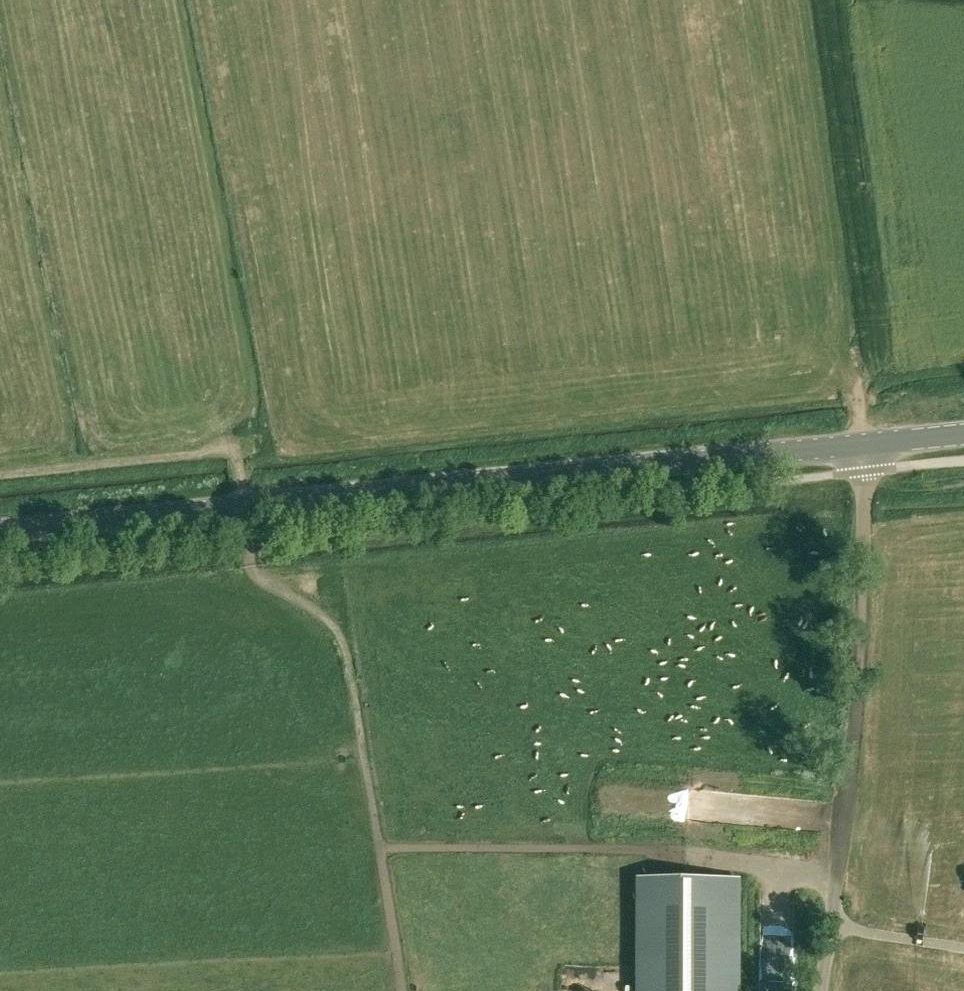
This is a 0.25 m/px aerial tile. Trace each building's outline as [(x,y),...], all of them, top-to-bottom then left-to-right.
[(636,990),(740,990),(740,877),(652,877),(636,877),(636,968),(636,990)]
